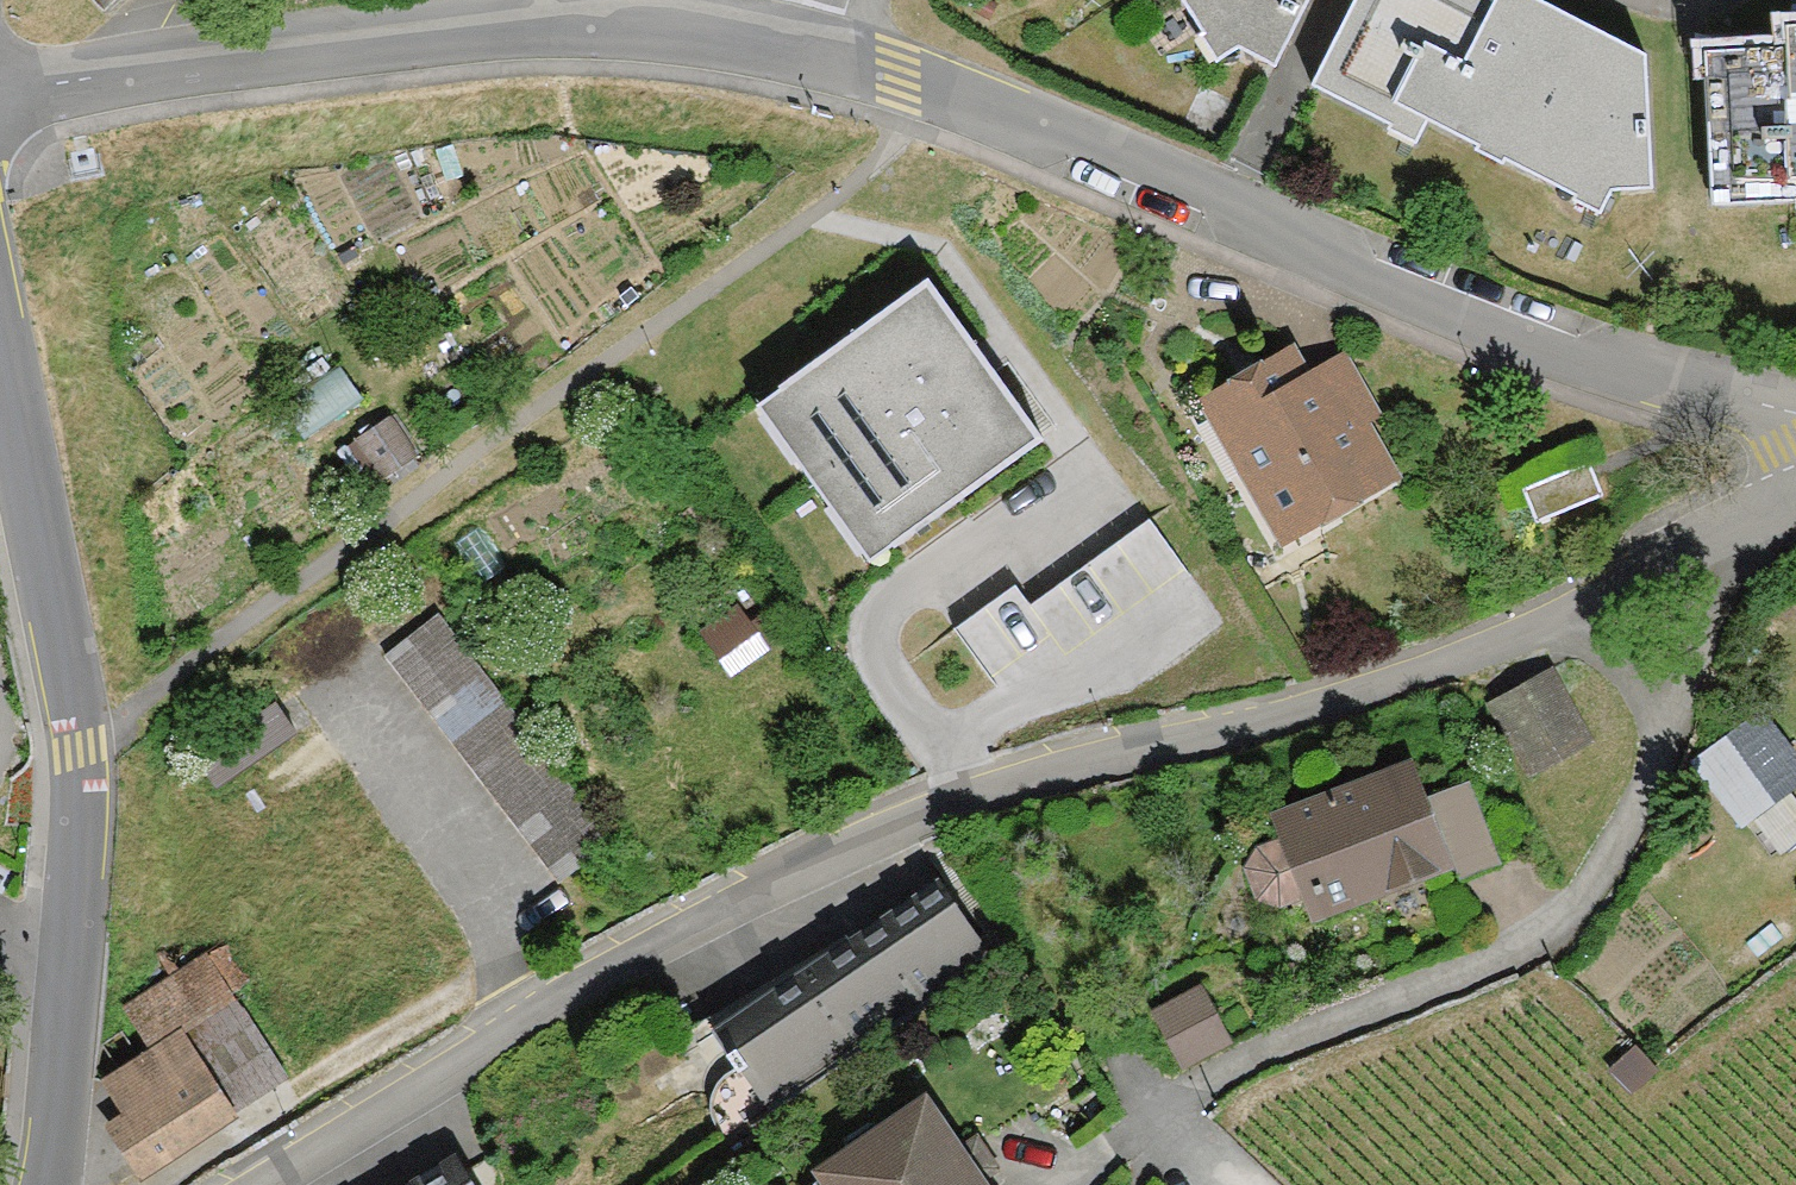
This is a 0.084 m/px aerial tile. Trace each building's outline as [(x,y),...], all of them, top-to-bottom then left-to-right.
[(1262,83),(1301,0),(1147,0),(1262,83)] [(1505,0),(1342,0),(1305,78),(1644,206),(1645,60),(1505,0)] [(1702,203),(1795,193),(1795,25),(1692,33),(1702,203)] [(1037,438),(926,283),(782,385),(893,540),(1037,438)] [(1323,327),(1193,409),(1290,562),(1420,480),(1323,327)] [(1613,490),(1596,451),(1528,481),(1546,520),(1613,490)] [(1152,512),(1040,591),(1027,573),(971,612),(1015,673),(1183,555),(1152,512)] [(714,644),(732,669),(774,640),(756,615),(714,644)] [(437,617),(385,657),(559,883),(612,843),(437,617)] [(1550,674),(1494,705),(1530,771),(1587,740),(1550,674)] [(296,732),(275,703),(196,759),(216,788),(296,732)] [(1761,712),(1695,762),(1744,827),(1795,787),(1795,757),(1761,712)] [(1313,887),(1323,912),(1453,862),(1458,877),(1498,862),(1468,783),(1416,803),(1403,770),(1284,815),(1293,838),(1260,850),(1249,868),(1259,895),(1279,901),(1313,887)] [(938,870),(718,1012),(773,1098),(993,956),(938,870)] [(154,1053),(110,1081),(130,1112),(116,1126),(140,1163),(280,1073),(227,992),(246,979),(224,945),(125,1008),(154,1053)] [(1203,978),(1153,1008),(1190,1069),(1240,1039),(1203,978)] [(812,1159),(828,1184),(1003,1184),(934,1080),(812,1159)] [(387,1184),(478,1184),(454,1145),(387,1184)]
